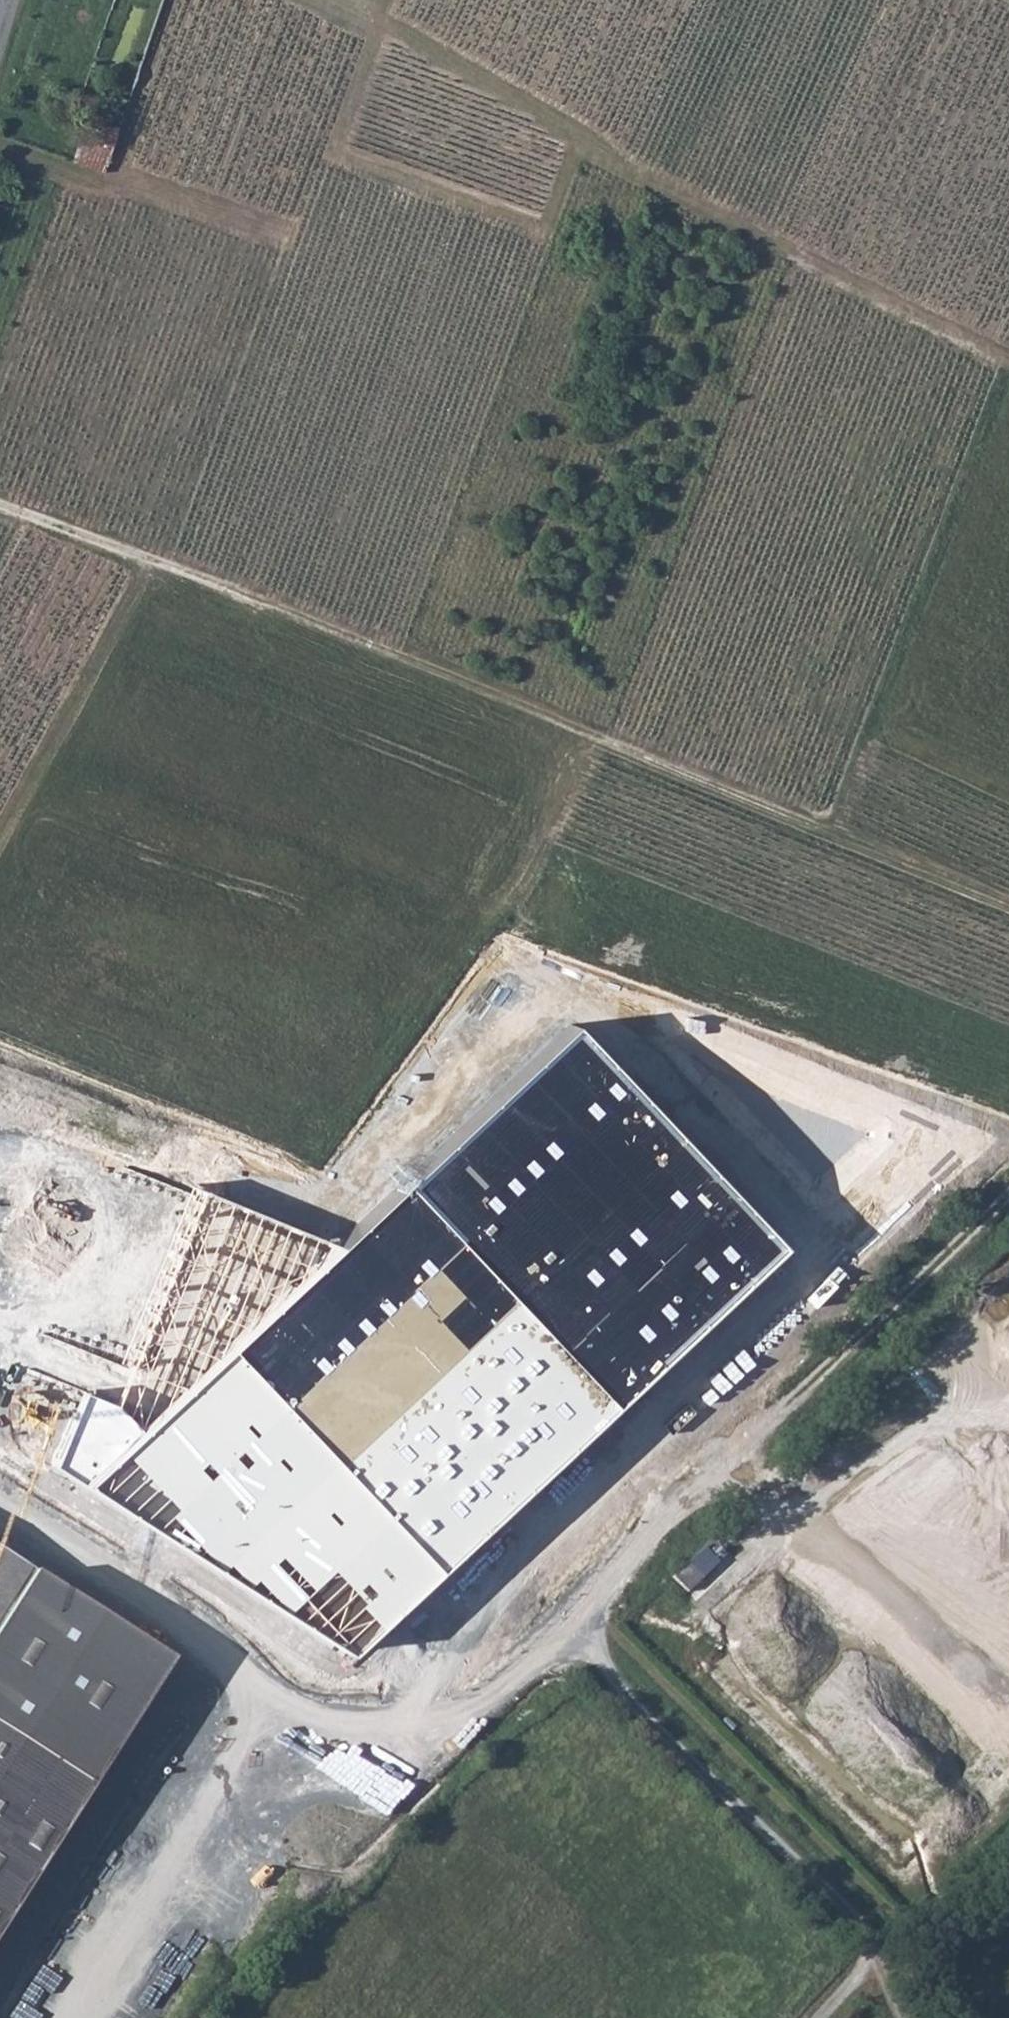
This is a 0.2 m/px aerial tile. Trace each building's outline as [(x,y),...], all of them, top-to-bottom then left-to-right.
[(91,129),(76,124),(71,139),(86,144),(91,129)] [(49,1466),(344,1654),(778,1249),(570,1027),(139,1430),(79,1393),(49,1466)] [(687,1589),(717,1558),(702,1543),(672,1575),(687,1589)] [(174,1667),(0,1555),(0,1932),(174,1667)] [(896,1841),(943,1794),(860,1711),(813,1757),(896,1841)]
